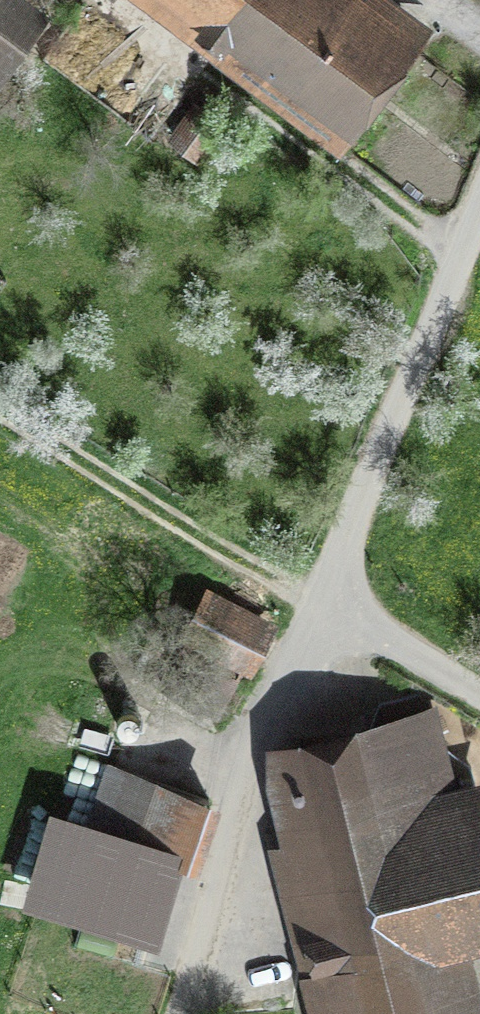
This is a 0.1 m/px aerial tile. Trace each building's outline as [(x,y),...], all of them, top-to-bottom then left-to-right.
[(33,21),(3,0),(0,0),(0,66),(33,21)] [(339,119),(400,40),(348,0),(183,0),(339,119)] [(194,153),(217,122),(195,107),(173,138),(194,153)] [(43,552),(0,531),(0,610),(12,616),(43,552)] [(217,716),(265,627),(212,599),(164,688),(217,716)] [(439,944),(479,933),(479,802),(479,797),(453,804),(432,722),(287,758),(281,777),(340,1013),(456,1013),(439,944)] [(210,801),(113,765),(90,832),(59,823),(39,896),(151,929),(172,856),(189,861),(210,801)]
